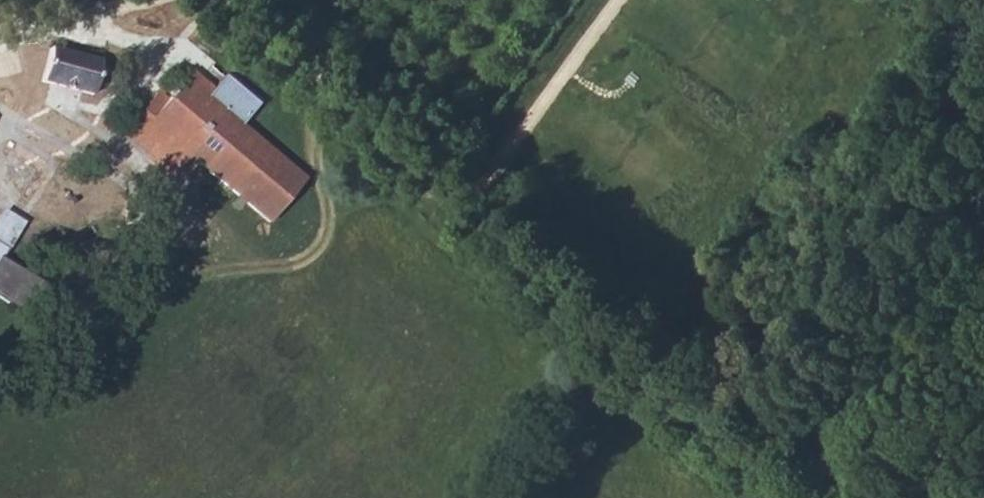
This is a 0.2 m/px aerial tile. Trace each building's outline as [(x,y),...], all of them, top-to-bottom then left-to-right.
[(48,49),(40,82),(91,96),(99,62),(48,49)] [(156,161),(191,159),(268,225),(306,181),(244,129),(261,109),(227,81),(219,90),(210,100),(199,90),(186,79),(165,100),(166,118),(154,118),(156,161)] [(199,90),(210,100),(219,90),(207,80),(199,90)] [(122,133),(156,161),(154,118),(166,118),(165,100),(158,93),(122,133)] [(156,161),(175,178),(191,159),(156,161)] [(1,217),(0,218),(0,245),(7,249),(20,229),(1,217)] [(19,308),(36,280),(1,259),(7,249),(0,245),(0,296),(19,308)]
